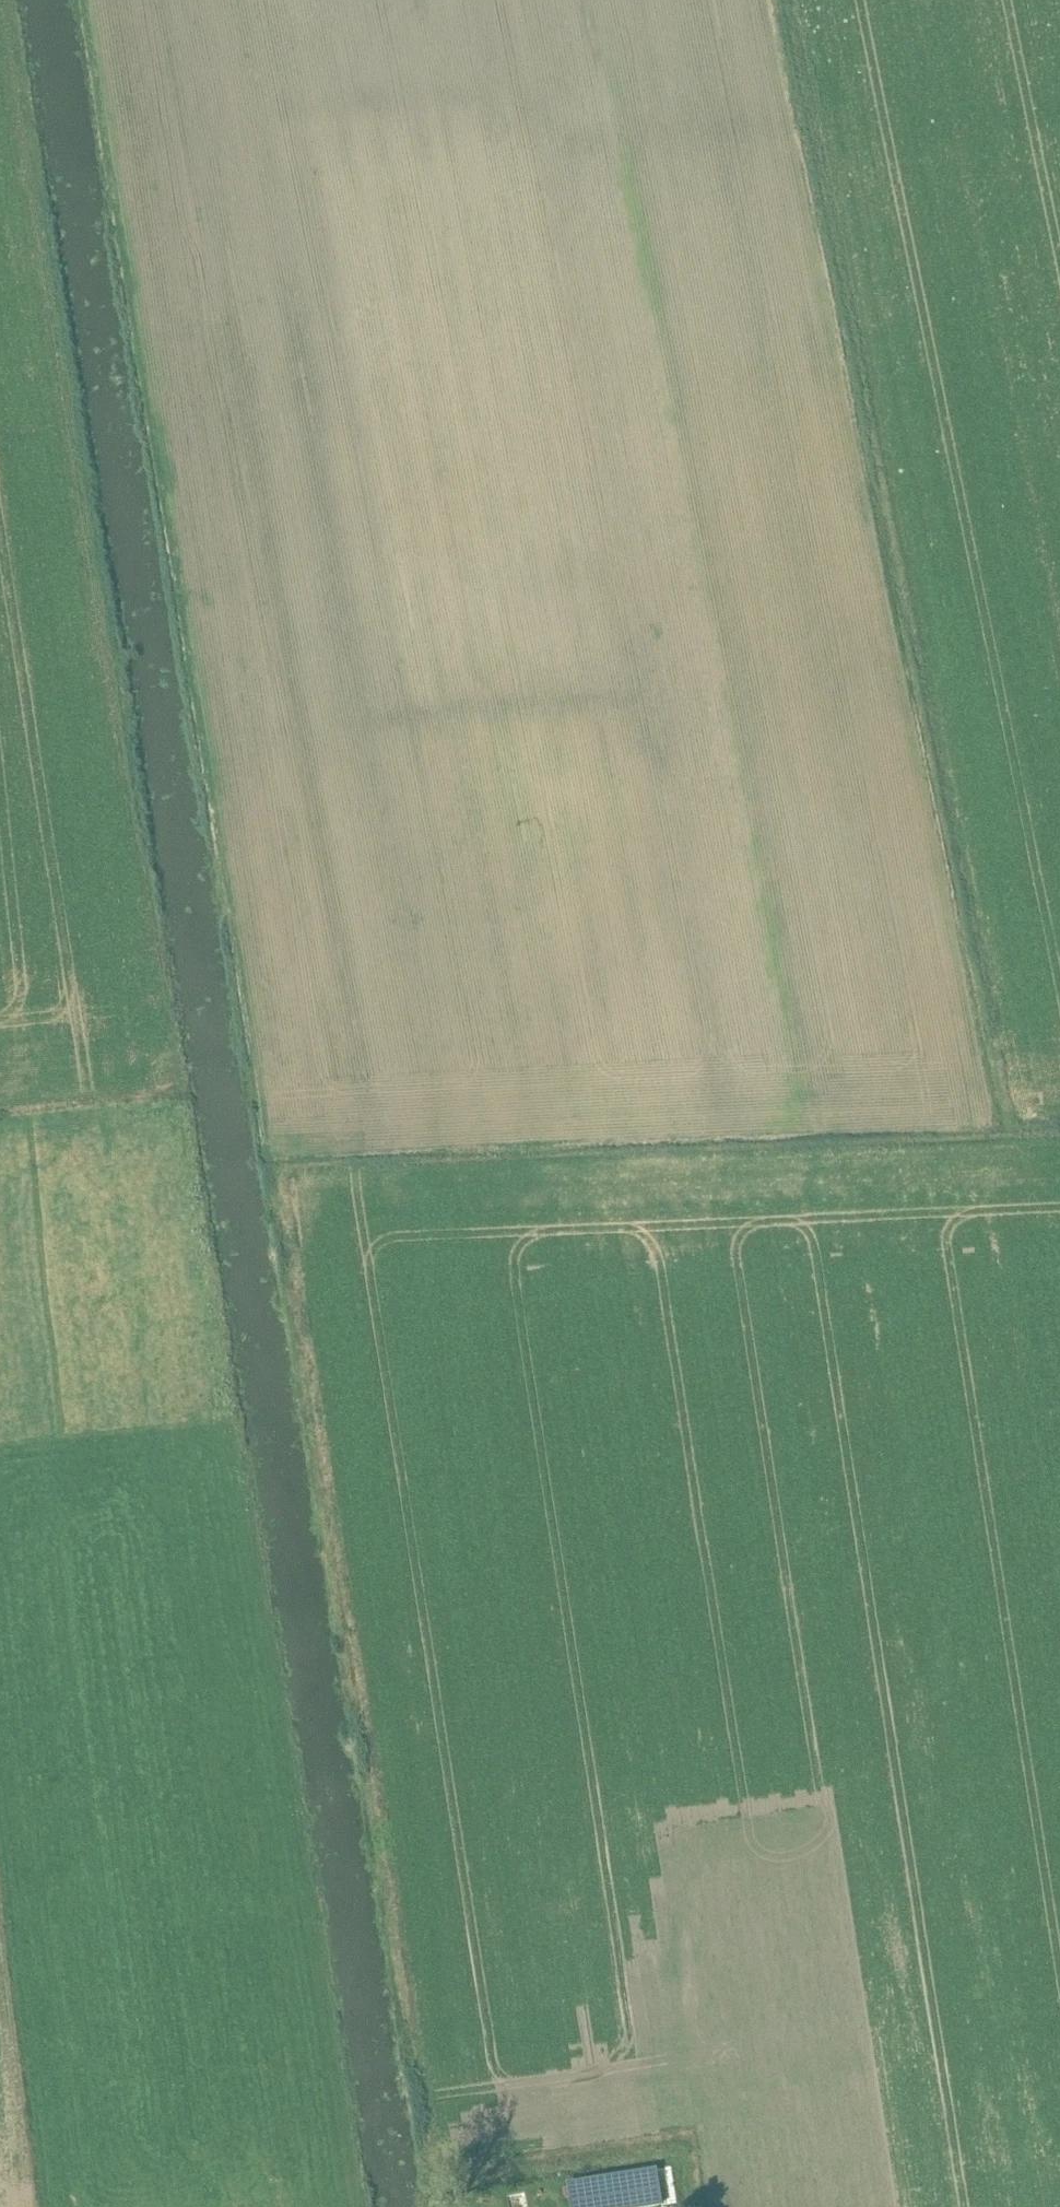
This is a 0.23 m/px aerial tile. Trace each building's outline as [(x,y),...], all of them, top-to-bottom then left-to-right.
[(567,2183),(568,2188),(571,2206),(661,2206),(663,2206),(658,2175),(657,2169),(567,2183)]
